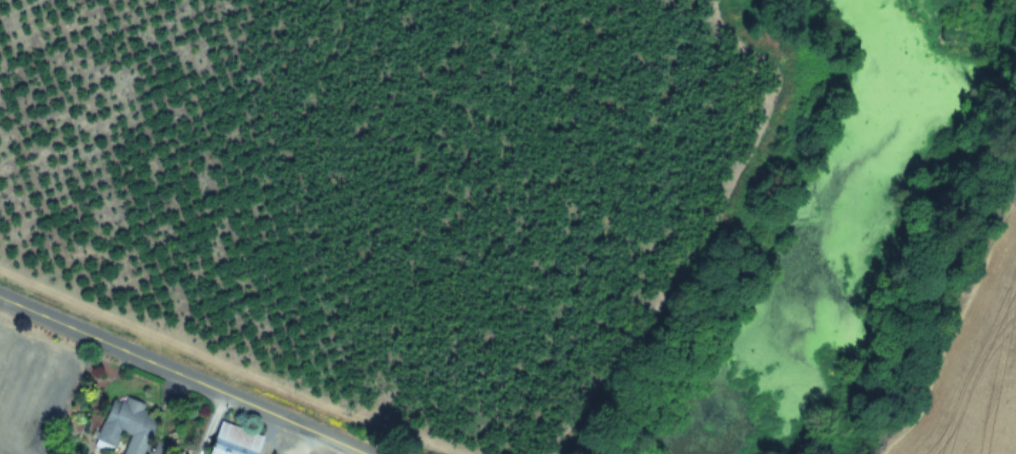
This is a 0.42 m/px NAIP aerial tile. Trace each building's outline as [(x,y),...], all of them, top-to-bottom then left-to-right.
[(110,398),(102,424),(129,433),(122,453),(143,453),(157,415),(110,398)] [(261,433),(218,420),(207,453),(255,453),(261,433)]
